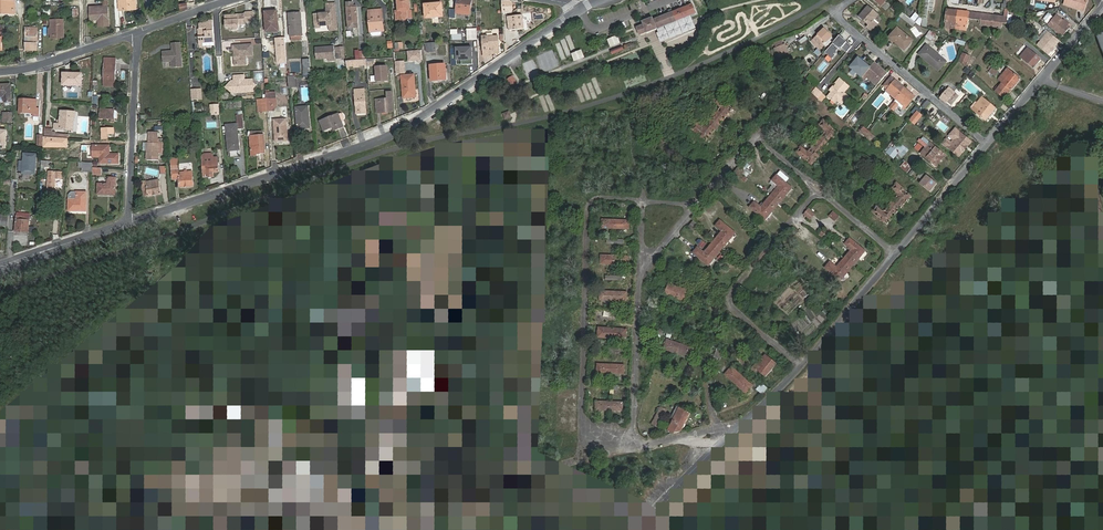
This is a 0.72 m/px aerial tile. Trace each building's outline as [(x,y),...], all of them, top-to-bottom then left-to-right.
[(120,11),(125,11),(125,7),(135,6),(135,0),(119,0),(120,11)] [(136,0),(135,0),(135,6),(125,7),(125,11),(137,10),(136,0)] [(407,23),(409,22),(410,21),(411,20),(411,19),(410,9),(409,9),(408,0),(405,0),(404,0),(401,0),(397,1),(398,10),(396,10),(397,19),(402,19),(402,20),(403,21),(403,22),(404,22),(405,23),(406,23),(407,23)] [(471,1),(465,0),(458,0),(457,14),(470,15),(471,1)] [(506,0),(502,0),(503,10),(502,10),(502,12),(503,12),(503,11),(507,11),(507,12),(511,12),(511,1),(506,0)] [(928,10),(928,6),(932,6),(933,0),(925,0),(924,9),(928,10)] [(1064,4),(1079,8),(1078,10),(1083,12),(1087,0),(1065,0),(1064,4)] [(4,15),(16,15),(16,2),(0,2),(0,15),(1,15),(1,13),(4,14),(4,15)] [(328,27),(329,32),(336,32),(333,3),(324,3),(325,12),(314,13),(315,25),(319,24),(319,28),(328,27)] [(435,6),(424,6),(425,17),(442,17),(442,4),(435,4),(435,6)] [(100,26),(110,26),(109,5),(104,6),(104,7),(90,8),(91,20),(100,19),(100,26)] [(347,22),(357,21),(355,6),(346,6),(347,22)] [(863,16),(861,18),(869,25),(867,27),(871,31),(877,24),(873,20),(877,14),(867,6),(861,14),(863,16)] [(651,17),(641,21),(642,25),(635,27),(638,35),(645,33),(646,33),(688,18),(684,8),(652,20),(651,17)] [(234,14),(232,13),(223,14),(224,27),(230,26),(230,29),(235,29),(237,26),(237,23),(244,22),(244,20),(252,19),(252,10),(244,11),(243,12),(237,13),(236,14),(234,14)] [(383,22),(382,13),(372,14),(372,10),(368,11),(370,32),(381,31),(380,22),(383,22)] [(953,28),(955,28),(957,11),(946,10),(945,22),(952,23),(951,26),(953,26),(953,28)] [(957,11),(955,28),(958,28),(958,27),(960,27),(960,24),(967,25),(967,19),(968,12),(957,11)] [(278,33),(277,12),(266,13),(267,33),(278,33)] [(302,36),(300,13),(288,14),(290,37),(302,36)] [(974,13),(973,19),(981,20),(1002,23),(1006,24),(1006,23),(1007,18),(1004,17),(974,13)] [(508,16),(509,28),(509,30),(524,29),(522,15),(508,16)] [(1061,23),(1062,21),(1054,15),(1047,25),(1062,37),(1068,29),(1061,23)] [(214,40),(212,19),(207,20),(208,21),(203,21),(203,23),(198,23),(199,27),(199,31),(200,30),(201,35),(198,36),(198,42),(214,40)] [(50,20),(51,30),(51,34),(51,39),(64,39),(63,20),(50,20)] [(1063,20),(1062,21),(1061,23),(1068,29),(1070,26),(1063,20)] [(824,28),(811,41),(820,49),(824,45),(823,44),(831,35),(824,28)] [(896,29),(889,37),(904,50),(911,41),(896,29)] [(39,30),(26,30),(26,53),(39,53),(39,30)] [(926,37),(931,40),(935,35),(929,31),(926,37)] [(1048,32),(1037,45),(1047,54),(1050,51),(1052,48),(1059,41),(1048,32)] [(825,52),(832,59),(837,54),(837,50),(839,48),(842,47),(847,51),(852,46),(843,39),(844,38),(840,35),(825,52)] [(498,36),(484,37),(483,37),(484,56),(489,56),(489,54),(499,53),(498,36)] [(635,36),(619,43),(612,46),(583,57),(575,60),(563,65),(564,68),(612,49),(636,40),(635,36)] [(180,42),(171,42),(172,50),(164,51),(164,61),(172,60),(173,66),(182,65),(180,42)] [(774,48),(778,58),(789,53),(785,44),(774,48)] [(231,50),(232,50),(235,50),(235,53),(232,53),(233,65),(241,65),(241,58),(244,58),(244,56),(251,56),(251,45),(231,45),(231,50)] [(918,54),(938,70),(945,61),(926,45),(918,54)] [(315,48),(316,60),(328,59),(335,59),(334,46),(315,48)] [(343,47),(336,48),(337,59),(340,59),(344,58),(343,47)] [(463,66),(474,65),(473,48),(457,49),(458,61),(462,61),(463,66)] [(573,53),(575,60),(583,57),(580,50),(573,53)] [(1040,59),(1029,50),(1022,57),(1021,56),(1020,57),(1033,68),(1040,59)] [(965,65),(969,56),(963,53),(962,53),(959,61),(965,65)] [(861,77),(869,67),(858,57),(850,67),(861,77)] [(346,67),(360,66),(360,59),(345,60),(346,67)] [(115,67),(116,62),(107,61),(105,83),(116,84),(117,68),(115,67)] [(887,73),(874,62),(869,67),(861,77),(865,80),(867,78),(876,86),(887,73)] [(376,66),(377,81),(388,80),(387,65),(376,66)] [(446,80),(445,65),(431,66),(431,81),(446,80)] [(998,72),(991,65),(988,68),(991,70),(990,71),(995,76),(998,72)] [(1020,79),(1007,69),(998,79),(1002,82),(995,91),(1003,98),(1010,89),(1011,90),(1020,79)] [(82,75),(64,73),(63,85),(81,86),(82,75)] [(234,81),(230,81),(225,86),(231,92),(252,92),(252,87),(254,87),(255,85),(254,84),(252,84),(252,79),(244,79),(244,74),(234,74),(234,79),(234,81)] [(415,96),(413,74),(401,75),(403,97),(415,96)] [(297,82),(297,76),(288,77),(289,89),(294,88),(293,82),(297,82)] [(517,84),(512,77),(508,80),(513,87),(517,84)] [(896,99),(904,88),(895,80),(891,77),(884,85),(888,88),(886,91),(896,99)] [(830,90),(832,91),(834,88),(833,88),(840,79),(839,78),(830,90)] [(834,88),(832,91),(827,97),(831,100),(833,97),(836,100),(840,103),(843,102),(846,99),(846,95),(843,93),(849,86),(840,79),(833,88),(834,88)] [(0,85),(0,96),(3,96),(3,103),(10,103),(10,85),(0,85)] [(795,91),(787,85),(783,90),(791,97),(795,91)] [(816,87),(811,93),(818,98),(822,93),(816,87)] [(914,96),(904,88),(896,99),(895,99),(896,100),(891,106),(894,109),(899,103),(905,107),(914,96)] [(355,89),(356,107),(356,113),(366,112),(364,89),(355,89)] [(952,95),(946,90),(939,98),(945,103),(952,95)] [(388,109),(393,109),(391,91),(387,92),(387,98),(381,99),(376,99),(375,99),(376,113),(388,111),(388,109)] [(712,118),(720,125),(733,109),(719,96),(715,101),(721,106),(722,107),(720,108),(712,118)] [(980,106),(975,112),(985,121),(996,108),(982,97),(977,103),(980,106)] [(34,117),(39,117),(40,108),(35,108),(36,100),(20,99),(19,114),(34,114),(34,117)] [(275,99),(267,99),(268,112),(274,112),(273,107),(276,107),(275,99)] [(925,109),(931,102),(927,99),(922,106),(925,109)] [(970,108),(975,112),(980,106),(977,103),(976,102),(974,102),(970,107),(970,108)] [(309,129),(308,108),(296,108),(298,130),(309,129)] [(69,124),(72,124),(72,120),(71,120),(71,116),(73,116),(73,110),(59,110),(58,120),(60,120),(60,123),(58,123),(53,123),(53,128),(69,129),(69,124)] [(921,115),(917,112),(910,120),(914,124),(921,115)] [(853,113),(849,117),(855,122),(859,118),(853,113)] [(336,126),(338,130),(344,127),(341,122),(338,115),(338,114),(319,122),(324,132),(333,128),(336,126)] [(287,138),(286,118),(274,119),(276,139),(287,138)] [(707,140),(720,125),(712,118),(704,128),(703,129),(702,128),(696,123),(692,128),(707,140)] [(816,142),(824,148),(837,132),(823,120),(818,125),(824,131),(816,142)] [(227,123),(227,131),(229,149),(240,148),(238,130),(237,130),(236,122),(227,123)] [(113,127),(100,126),(100,133),(112,134),(113,127)] [(860,131),(865,136),(868,131),(863,127),(860,131)] [(157,140),(157,130),(148,130),(147,141),(145,140),(145,159),(158,159),(158,141),(157,140)] [(868,131),(865,136),(870,140),(872,138),(874,139),(875,137),(868,131)] [(970,141),(960,132),(947,147),(948,148),(947,149),(949,151),(950,149),(958,156),(970,141)] [(265,152),(264,134),(251,135),(252,154),(257,154),(257,153),(265,152)] [(899,154),(903,149),(896,144),(895,144),(892,141),(884,150),(893,158),(897,153),(899,154)] [(810,165),(824,148),(816,142),(807,152),(801,147),(796,153),(810,165)] [(100,161),(101,161),(102,143),(100,143),(92,143),(92,156),(100,156),(100,161)] [(102,143),(101,161),(119,161),(119,152),(112,152),(112,143),(102,143)] [(858,146),(853,152),(859,158),(865,151),(858,146)] [(944,155),(933,146),(924,156),(935,166),(944,155)] [(36,152),(23,151),(23,172),(36,172),(36,152)] [(202,156),(203,177),(207,176),(207,177),(213,177),(213,172),(219,172),(218,157),(214,157),(214,155),(212,153),(204,154),(202,156)] [(183,175),(183,172),(179,172),(177,155),(176,155),(176,158),(171,158),(173,179),(179,179),(180,187),(193,185),(192,175),(183,175)] [(41,171),(48,172),(51,172),(51,161),(42,161),(41,171)] [(92,162),(88,162),(82,162),(82,172),(92,172),(92,167),(92,162)] [(51,172),(48,172),(47,191),(47,201),(54,202),(55,178),(61,179),(61,172),(51,172)] [(927,175),(920,184),(929,192),(936,183),(927,175)] [(99,182),(98,193),(115,193),(116,177),(108,176),(108,182),(99,182)] [(779,187),(770,198),(778,204),(791,188),(777,176),(772,181),(779,187)] [(148,196),(161,193),(158,183),(158,180),(145,182),(146,187),(142,188),(143,196),(148,195),(148,196)] [(890,203),(899,210),(911,195),(896,183),(892,189),(897,193),(897,194),(896,195),(890,203)] [(76,200),(68,200),(68,211),(86,211),(86,192),(76,192),(76,200)] [(778,204),(770,198),(761,208),(755,203),(750,208),(765,220),(778,204)] [(887,224),(899,210),(890,203),(884,211),(883,212),(882,211),(876,207),(872,212),(887,224)] [(839,216),(832,210),(828,216),(835,221),(839,216)] [(813,217),(807,211),(804,215),(811,220),(813,217)] [(8,215),(0,215),(0,226),(7,226),(8,215)] [(28,233),(30,217),(17,216),(15,231),(28,233)] [(602,228),(616,229),(616,220),(602,219),(602,228)] [(616,220),(616,229),(629,229),(629,221),(616,220)] [(722,232),(713,242),(722,249),(735,233),(720,220),(716,225),(722,231),(723,232),(722,232)] [(851,251),(844,259),(852,266),(865,251),(850,239),(846,245),(851,249),(852,250),(851,251)] [(722,249),(713,242),(705,252),(704,253),(703,252),(698,247),(694,252),(708,265),(722,249)] [(601,264),(615,265),(615,256),(601,255),(601,264)] [(615,256),(615,265),(628,265),(628,257),(615,256)] [(852,266),(844,259),(838,267),(837,269),(836,268),(830,263),(826,269),(840,280),(852,266)] [(688,290),(670,283),(665,293),(684,300),(688,290)] [(600,300),(614,300),(614,292),(600,291),(600,300)] [(614,292),(614,300),(627,301),(627,292),(614,292)] [(331,297),(331,333),(365,333),(365,297),(331,297)] [(713,337),(728,318),(725,315),(710,334),(713,337)] [(599,338),(612,339),(613,329),(599,328),(599,338)] [(613,329),(612,339),(626,339),(626,330),(613,329)] [(708,334),(704,331),(699,337),(703,341),(708,334)] [(678,353),(681,345),(667,340),(664,348),(678,353)] [(694,349),(681,345),(678,353),(691,357),(694,349)] [(434,347),(412,346),(410,387),(431,388),(434,347)] [(751,363),(739,352),(734,358),(746,368),(751,363)] [(758,367),(756,365),(754,363),(752,366),(765,376),(769,372),(770,372),(773,368),(772,368),(776,363),(766,354),(763,356),(765,358),(758,367)] [(763,356),(756,365),(758,367),(765,358),(763,356)] [(598,373),(611,374),(612,365),(598,364),(598,373)] [(612,365),(611,374),(625,375),(625,366),(612,365)] [(736,383),(742,376),(731,366),(725,374),(736,383)] [(752,385),(742,376),(736,383),(746,393),(752,385)] [(762,384),(757,389),(762,394),(767,388),(762,384)] [(356,385),(342,385),(342,408),(356,408),(356,385)] [(597,410),(610,411),(610,402),(597,402),(597,410)] [(610,402),(610,411),(624,412),(624,403),(610,402)] [(214,403),(214,414),(260,414),(260,403),(214,403)] [(667,410),(661,407),(652,424),(653,425),(658,427),(667,410)] [(673,433),(681,431),(690,413),(679,408),(668,431),(673,433)] [(359,529),(381,529),(381,508),(359,507),(359,529)]
